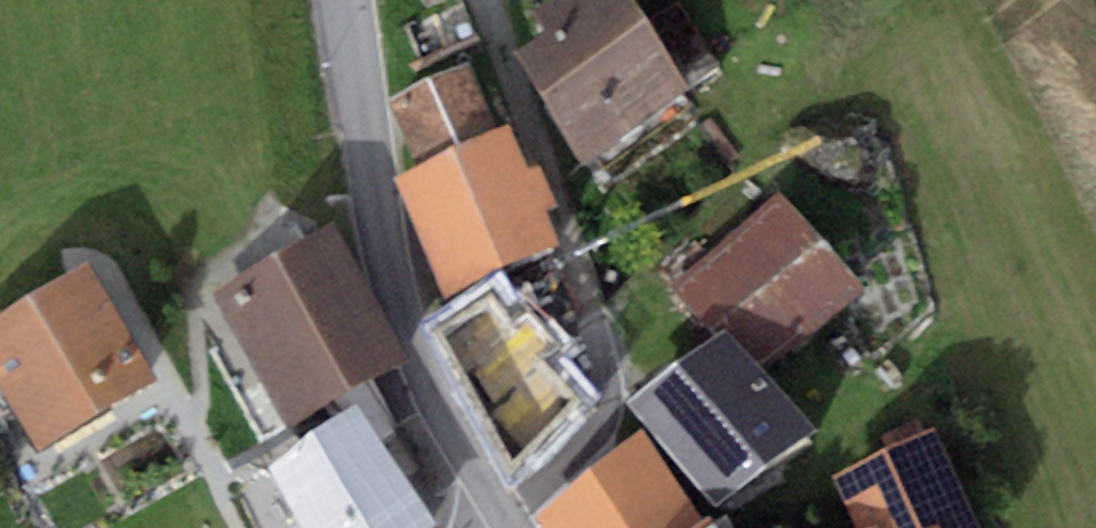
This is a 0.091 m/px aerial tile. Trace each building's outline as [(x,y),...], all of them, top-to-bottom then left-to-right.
[(632,0),(544,0),(528,10),(543,33),(512,53),(580,158),(689,88),(632,0)] [(391,107),(416,170),(495,131),(474,73),(391,107)] [(416,170),(393,179),(453,310),(492,284),(558,245),(509,125),(495,131),(416,170)] [(786,200),(672,290),(715,336),(757,369),(865,300),(786,200)] [(334,222),(212,287),(284,421),(405,356),(334,222)] [(0,312),(0,395),(34,451),(155,378),(84,261),(0,312)] [(428,327),(510,475),(579,402),(492,284),(453,310),(428,327)] [(630,398),(647,423),(703,511),(809,439),(757,369),(715,336),(630,398)] [(270,465),(308,527),(426,527),(357,413),(270,465)] [(532,511),(542,527),(714,527),(703,511),(647,423),(532,511)] [(848,527),(971,527),(931,431),(826,474),(848,527)]
